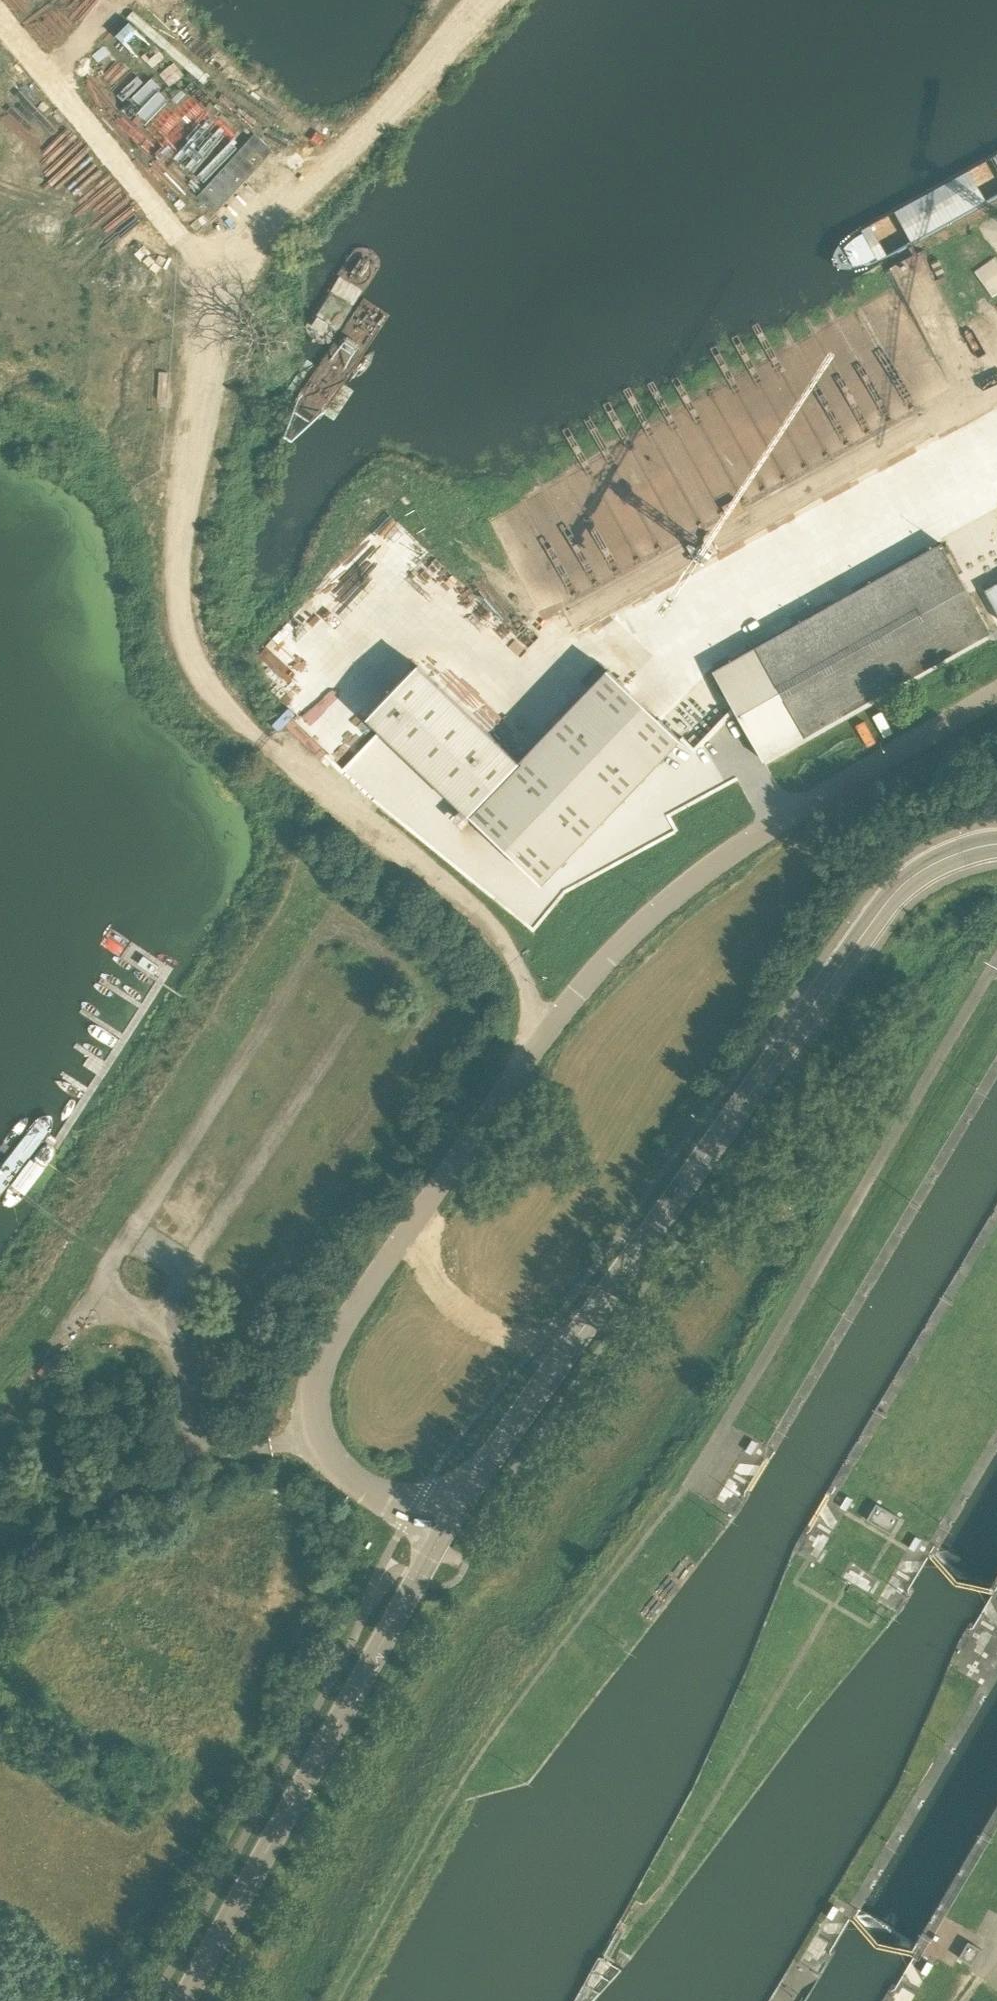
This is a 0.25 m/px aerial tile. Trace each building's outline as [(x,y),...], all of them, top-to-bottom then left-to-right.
[(108,100),(141,65),(114,40),(81,75),(108,100)] [(127,101),(146,121),(170,99),(151,78),(127,101)] [(255,133),(198,195),(217,212),(258,167),(247,157),(255,149),(266,158),(273,150),(255,133)] [(667,491),(584,543),(593,558),(677,506),(667,491)] [(763,759),(991,632),(978,608),(942,543),(714,671),(763,759)] [(981,590),(996,621),(996,582),(981,590)] [(681,739),(666,725),(607,669),(519,761),(419,665),(369,717),(543,883),(681,739)] [(746,1450),(752,1453),(759,1442),(753,1439),(746,1450)] [(841,1506),(847,1510),(854,1499),(848,1495),(841,1506)] [(892,1532),(901,1517),(877,1502),(868,1519),(892,1532)] [(910,1547),(915,1550),(922,1539),(916,1536),(910,1547)] [(828,1916),(833,1919),(840,1908),(834,1905),(828,1916)] [(982,1949),(976,1945),(969,1941),(959,1956),(967,1961),(972,1964),(982,1949)] [(922,1971),(928,1975),(934,1964),(928,1961),(922,1971)]
